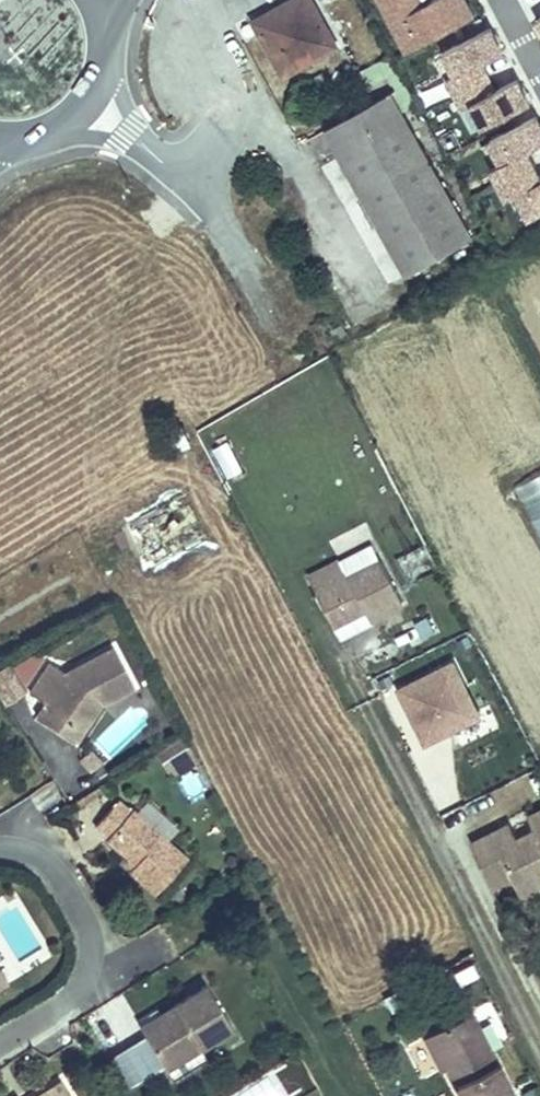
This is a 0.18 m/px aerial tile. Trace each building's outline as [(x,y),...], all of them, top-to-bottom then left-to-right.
[(310,0),(292,0),(255,21),(285,74),(336,45),(310,0)] [(401,46),(478,13),(472,0),(381,0),(401,46)] [(532,22),(539,19),(539,0),(524,0),(532,22)] [(431,51),(470,130),(534,99),(522,74),(496,87),(482,59),(506,47),(493,21),(431,51)] [(407,84),(390,54),(361,71),(369,85),(388,75),(396,90),(407,84)] [(315,93),(309,82),(295,90),(301,101),(315,93)] [(472,238),(401,111),(417,102),(407,84),(396,90),(325,130),(406,275),(472,238)] [(539,207),(539,163),(532,143),(539,140),(539,110),(480,135),(514,218),(539,207)] [(347,332),(342,324),(336,328),(341,336),(347,332)] [(229,436),(210,444),(224,477),(243,469),(229,436)] [(515,484),(539,531),(539,471),(515,484)] [(126,516),(147,565),(209,537),(187,489),(126,516)] [(336,556),(372,539),(365,525),(329,542),(336,556)] [(309,577),(334,627),(356,616),(368,610),(372,619),(404,602),(382,559),(347,577),(339,562),(309,577)] [(356,616),(361,625),(372,619),(368,610),(356,616)] [(85,716),(106,687),(112,692),(143,675),(123,635),(75,660),(62,650),(41,679),(55,689),(53,692),(85,716)] [(394,684),(422,743),(482,715),(454,656),(394,684)] [(23,688),(6,660),(0,664),(0,692),(5,700),(23,688)] [(46,701),(84,729),(112,692),(106,687),(85,716),(53,692),(46,701)] [(191,800),(209,789),(197,768),(179,778),(191,800)] [(131,865),(157,888),(188,854),(166,834),(149,818),(134,805),(133,806),(123,798),(99,825),(110,834),(108,836),(135,860),(131,865)] [(149,818),(166,834),(172,828),(154,812),(149,818)] [(513,839),(520,853),(539,843),(533,829),(513,839)] [(504,893),(524,883),(533,900),(539,897),(539,844),(539,843),(520,853),(513,839),(512,835),(483,850),(504,893)] [(504,893),(513,911),(533,900),(524,883),(504,893)] [(9,975),(0,960),(0,981),(9,975)] [(232,1026),(207,985),(173,1006),(177,1012),(144,1032),(173,1080),(209,1058),(201,1045),(232,1026)] [(177,1012),(173,1006),(140,1026),(144,1032),(177,1012)] [(451,1095),(505,1095),(479,1041),(434,1062),(451,1095)] [(441,1095),(450,1095),(451,1095),(434,1062),(426,1066),(441,1095)] [(284,1067),(274,1072),(287,1095),(297,1090),(284,1067)] [(62,1081),(36,1095),(71,1095),(62,1081)]
